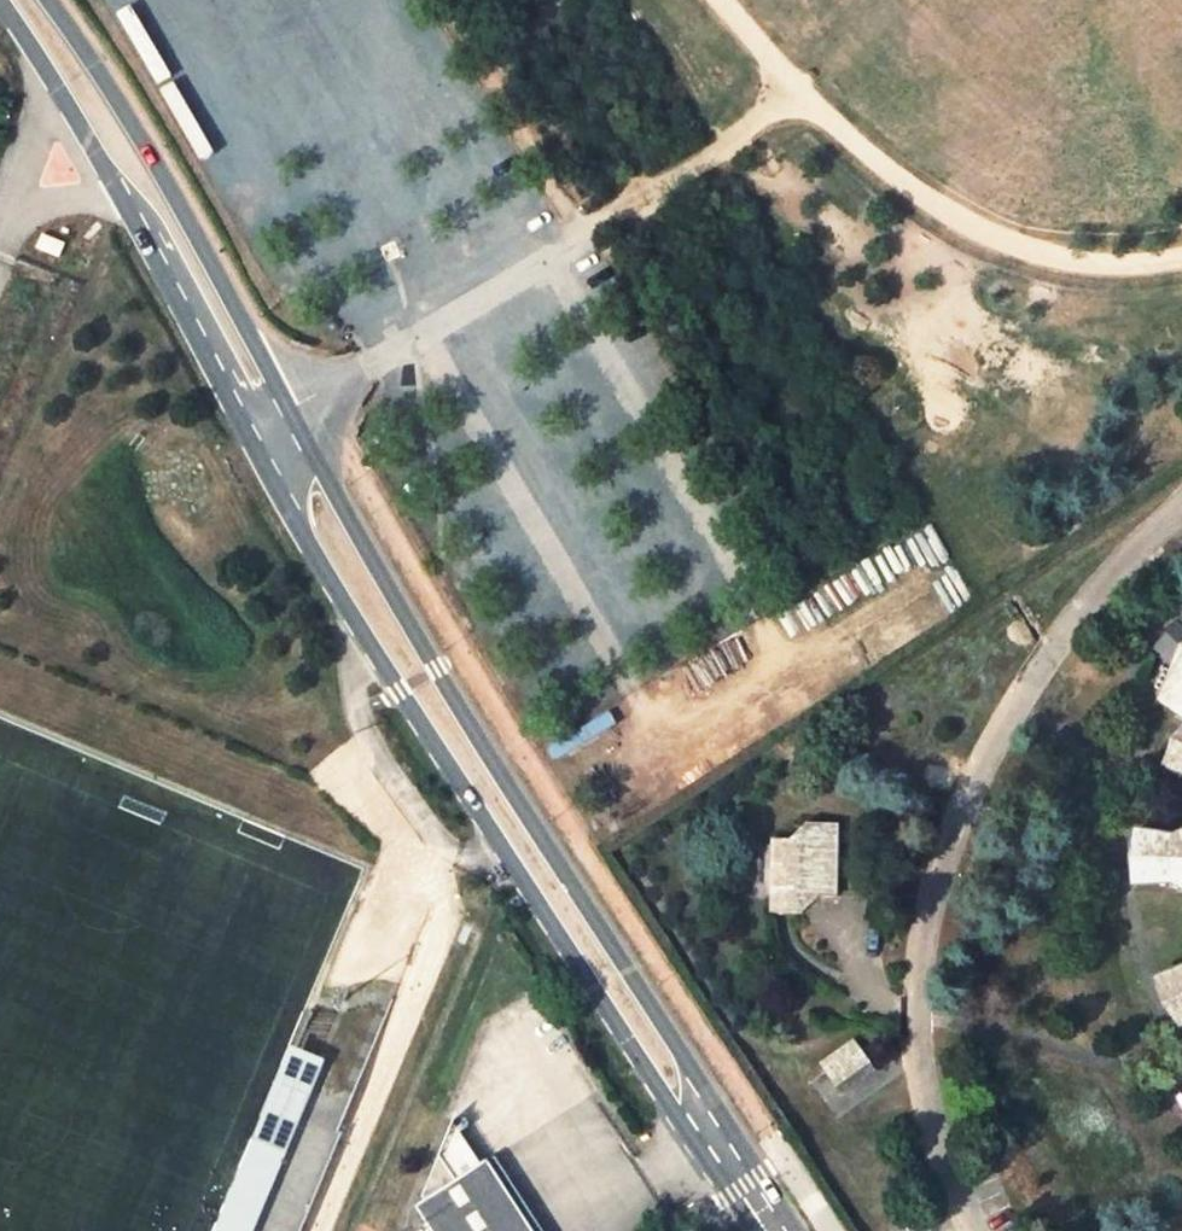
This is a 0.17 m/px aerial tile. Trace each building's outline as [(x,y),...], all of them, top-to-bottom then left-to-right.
[(1176,631),(1158,649),(1172,663),(1157,703),(1181,719),(1181,636),(1176,631)] [(1163,765),(1181,773),(1181,730),(1163,765)] [(817,897),(832,898),(832,823),(809,823),(789,840),(774,840),(775,913),(801,915),(817,897)] [(1170,837),(1137,830),(1132,885),(1169,884),(1181,890),(1181,833),(1170,837)] [(1159,980),(1179,1023),(1181,1021),(1181,969),(1159,980)] [(875,1068),(857,1047),(825,1071),(842,1095),(875,1068)] [(341,1136),(305,1122),(273,1108),(239,1191),(248,1195),(241,1213),(231,1209),(222,1230),(302,1230),(341,1136)] [(483,1165),(453,1186),(436,1162),(445,1152),(461,1148),(467,1144),(452,1121),(422,1196),(425,1201),(418,1206),(431,1227),(425,1230),(529,1230),(483,1165)] [(483,1165),(467,1144),(461,1148),(445,1152),(436,1162),(453,1186),(483,1165)] [(241,1213),(248,1195),(239,1191),(231,1209),(241,1213)]
